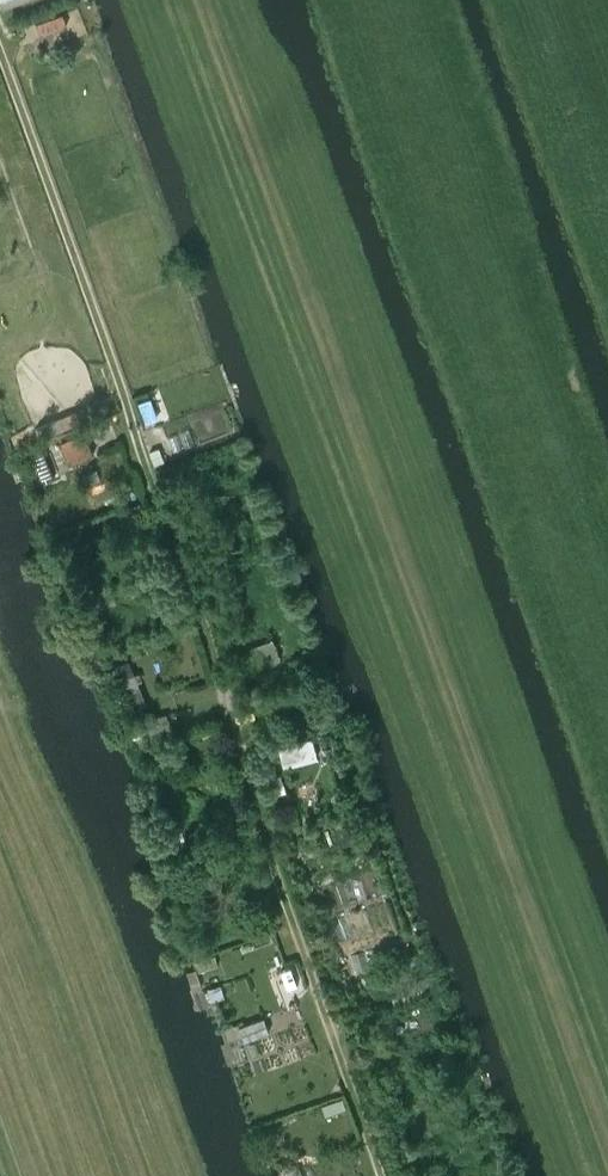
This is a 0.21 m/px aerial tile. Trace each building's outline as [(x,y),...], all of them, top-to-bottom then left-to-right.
[(3,11),(33,0),(0,0),(0,3),(3,11)] [(84,434),(62,443),(71,464),(93,454),(84,434)] [(158,448),(150,451),(154,464),(163,461),(158,448)] [(47,451),(34,457),(45,484),(59,478),(47,451)] [(252,669),(279,660),(272,639),(246,648),(252,669)] [(127,660),(111,667),(122,694),(119,695),(126,712),(145,704),(127,660)] [(153,744),(173,739),(166,714),(146,720),(153,744)] [(243,1041),(268,1032),(263,1018),(238,1027),(243,1041)] [(342,1098),(321,1105),(324,1114),(345,1108),(342,1098)]
